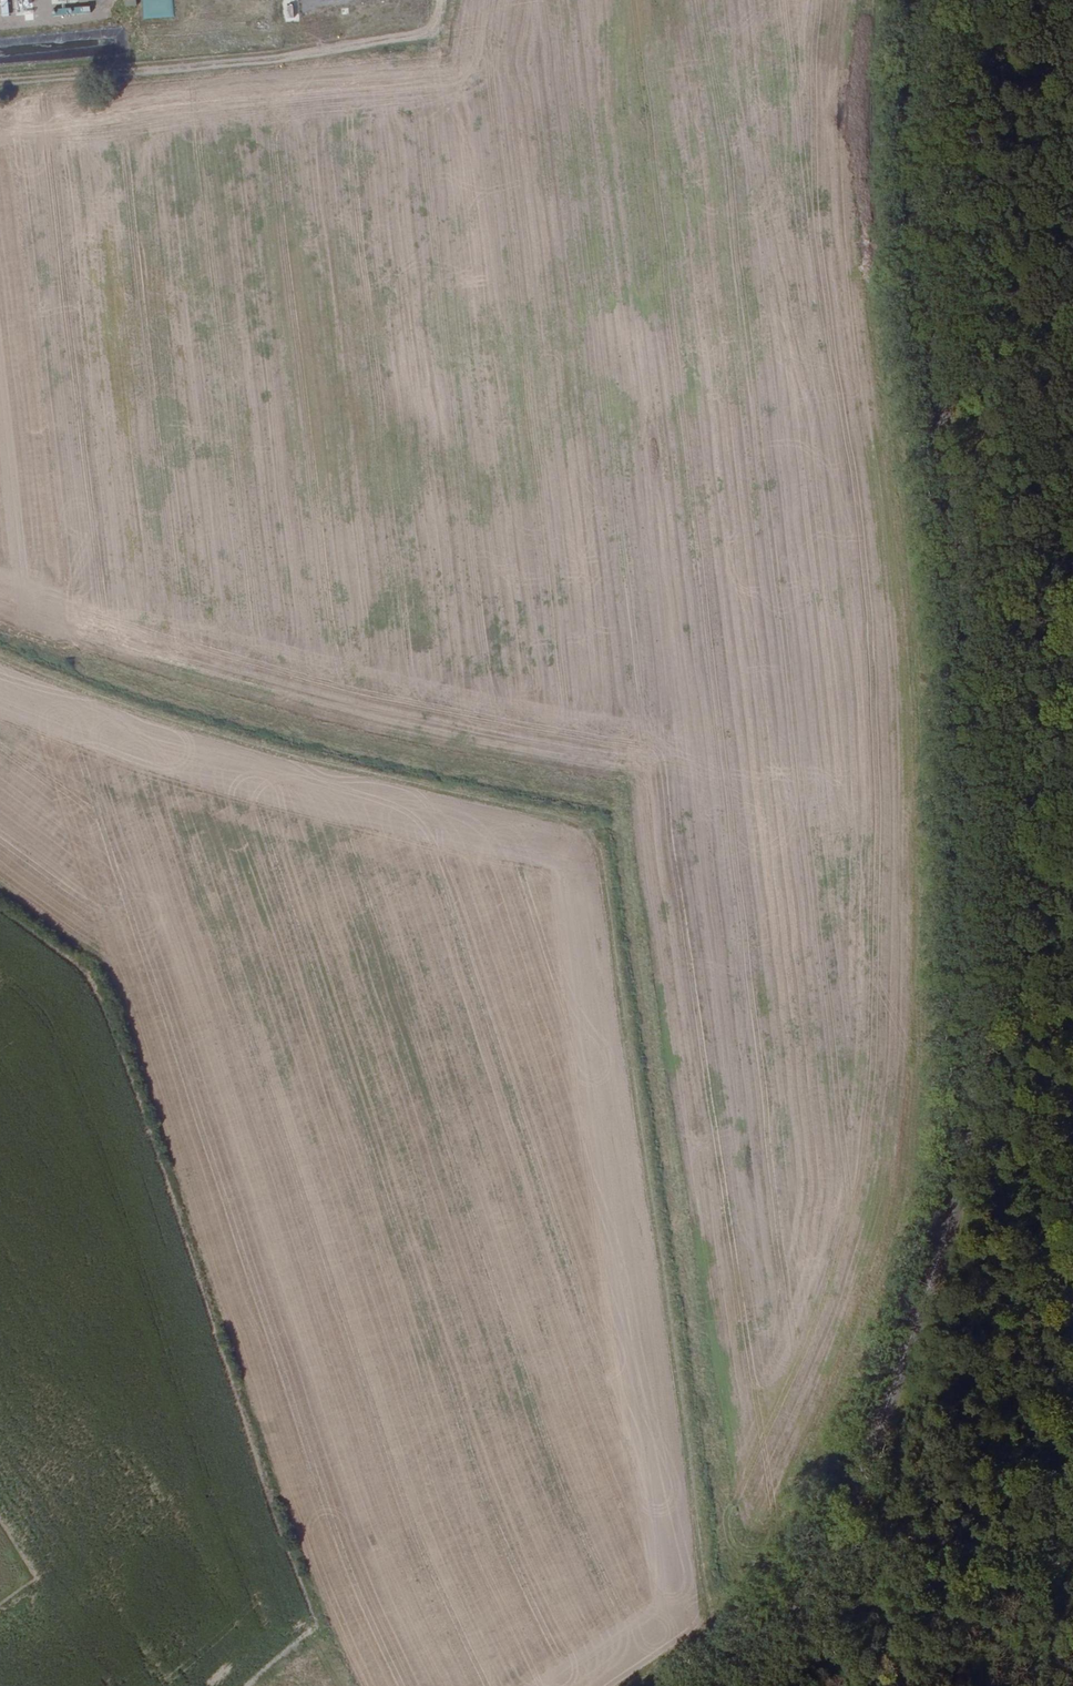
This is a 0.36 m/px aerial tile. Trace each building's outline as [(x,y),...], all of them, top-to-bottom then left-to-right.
[(9,15),(7,0),(0,0),(2,16),(9,15)]
